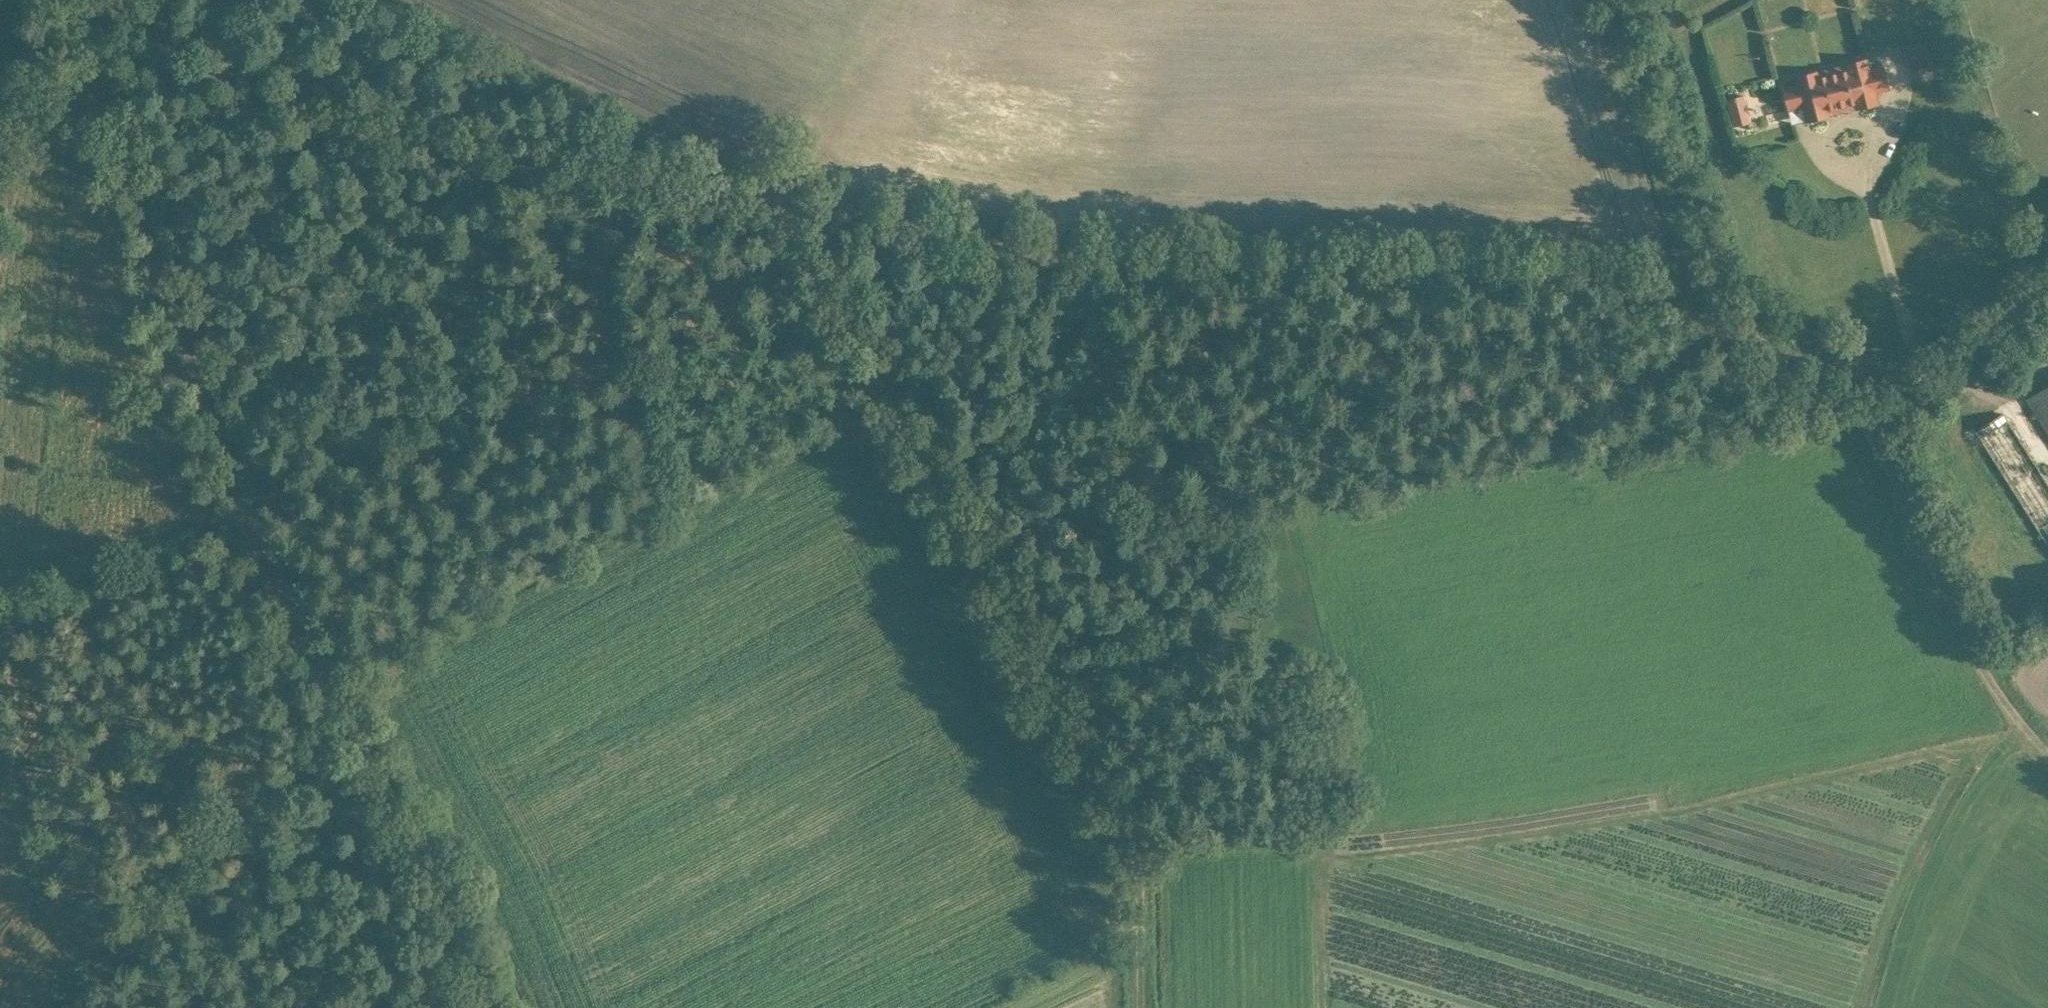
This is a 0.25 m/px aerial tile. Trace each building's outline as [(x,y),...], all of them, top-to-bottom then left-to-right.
[(1906,60),(1931,54),(1927,38),(1902,45),(1906,60)] [(1818,71),(1816,71),(1796,76),(1798,83),(1784,87),(1789,109),(1804,105),(1807,120),(1829,115),(1827,109),(1855,102),(1857,107),(1878,102),(1875,92),(1889,88),(1883,66),(1869,69),(1867,59),(1845,64),(1846,69),(1837,71),(1836,67),(1818,72),(1818,71)] [(1725,99),(1734,127),(1753,121),(1744,93),(1725,99)] [(2027,399),(2047,432),(2047,385),(2027,399)] [(2003,413),(1975,431),(2047,545),(2047,483),(2003,413)]
